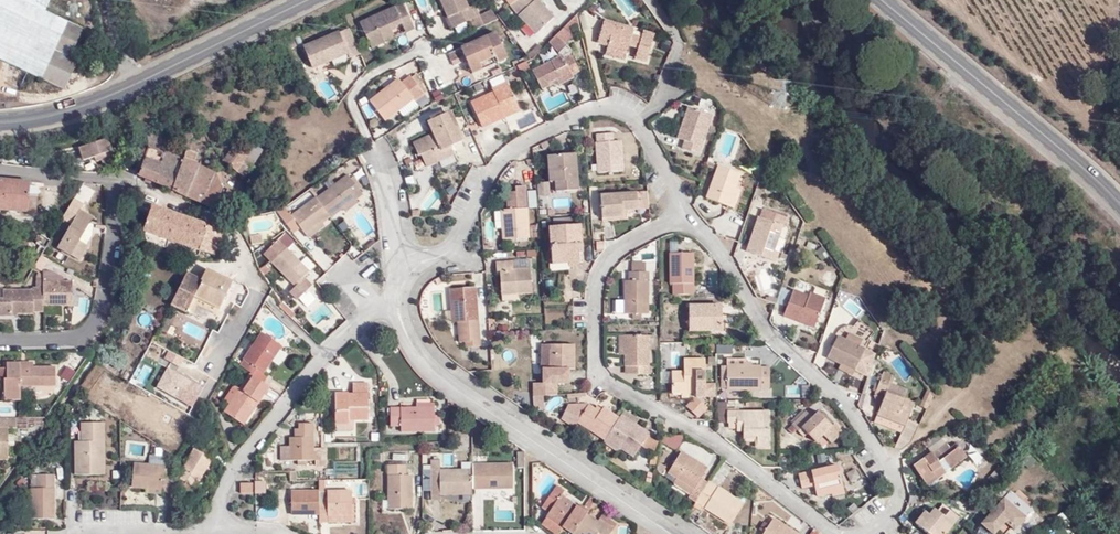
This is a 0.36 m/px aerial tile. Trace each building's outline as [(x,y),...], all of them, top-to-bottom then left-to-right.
[(65,89),(78,60),(71,57),(83,28),(46,11),(51,0),(0,0),(0,59),(65,89)] [(454,18),(470,11),(474,21),(479,31),(503,20),(497,11),(485,17),(480,6),(474,9),(470,0),(445,0),(454,18)] [(557,16),(542,0),(518,0),(512,4),(538,33),(557,16)] [(633,14),(639,5),(631,0),(617,0),(616,2),(633,14)] [(416,29),(405,4),(362,24),(374,49),(387,43),(386,40),(396,36),(394,31),(398,29),(397,27),(404,24),(408,33),(416,29)] [(451,19),(455,29),(474,21),(470,11),(454,18),(451,19)] [(578,27),(575,18),(564,29),(570,35),(578,27)] [(608,45),(607,48),(627,52),(629,45),(639,47),(636,58),(647,61),(655,34),(644,31),(641,37),(632,35),(634,29),(605,20),(598,42),(608,45)] [(303,41),(313,69),(360,52),(350,24),(303,41)] [(570,35),(564,29),(557,36),(567,45),(573,39),(570,35)] [(508,59),(497,34),(462,49),(465,57),(472,71),(481,67),(480,64),(495,57),(498,64),(508,59)] [(571,55),(572,50),(567,45),(557,36),(548,45),(562,56),(533,72),(543,89),(552,84),(551,81),(556,79),(570,71),(572,74),(580,70),(571,55)] [(605,55),(625,61),(627,52),(607,48),(605,55)] [(454,62),(465,57),(462,49),(451,54),(454,62)] [(518,61),(521,70),(529,67),(526,58),(518,61)] [(559,84),(574,77),(572,74),(570,71),(556,79),(559,84)] [(424,81),(419,74),(414,78),(420,85),(424,81)] [(417,101),(419,103),(428,96),(420,85),(414,78),(413,76),(404,83),(401,79),(393,85),(394,87),(390,90),(389,89),(372,102),(389,123),(417,101)] [(472,103),(483,127),(504,117),(503,113),(519,106),(507,83),(493,90),(494,93),(472,103)] [(706,101),(712,106),(716,100),(714,97),(711,96),(706,101)] [(504,117),(520,109),(519,106),(503,113),(504,117)] [(685,141),(683,148),(699,154),(712,115),(691,108),(685,126),(682,125),(678,139),(685,141)] [(448,113),(428,121),(434,134),(442,151),(451,147),(464,140),(457,125),(454,126),(448,113)] [(237,127),(218,153),(221,157),(240,130),(237,127)] [(223,161),(244,133),(240,130),(221,157),(223,161)] [(147,135),(149,148),(143,165),(159,172),(177,179),(183,160),(187,150),(191,141),(186,139),(178,159),(159,152),(164,140),(148,133),(147,135)] [(255,145),(257,143),(244,133),(223,161),(223,162),(245,178),(252,168),(251,167),(244,162),(255,145)] [(613,133),(596,135),(599,173),(622,172),(621,141),(613,141),(613,133)] [(451,147),(442,151),(434,134),(413,144),(419,156),(421,155),(426,166),(455,154),(451,147)] [(115,162),(113,153),(118,152),(114,139),(82,149),(86,162),(98,158),(99,163),(104,162),(105,165),(115,162)] [(251,167),(263,150),(255,145),(244,162),(251,167)] [(197,154),(187,150),(183,160),(193,165),(197,154)] [(551,182),(556,182),(557,192),(578,190),(575,153),(548,155),(551,182)] [(177,179),(173,191),(187,197),(199,167),(193,165),(183,160),(177,179)] [(159,172),(143,165),(139,176),(155,183),(159,172)] [(719,166),(708,198),(728,206),(735,188),(740,173),(719,166)] [(203,203),(216,175),(199,167),(187,197),(203,203)] [(155,183),(169,189),(173,191),(177,179),(159,172),(155,183)] [(224,183),(220,173),(216,175),(221,185),(224,183)] [(203,203),(215,208),(223,189),(221,185),(216,175),(203,203)] [(316,197),(329,215),(331,217),(343,208),(355,198),(351,193),(358,187),(348,175),(316,197)] [(30,186),(30,182),(0,180),(0,209),(28,212),(28,210),(30,186)] [(437,194),(425,201),(431,210),(450,197),(440,181),(432,186),(437,194)] [(537,196),(549,195),(548,182),(536,183),(537,196)] [(36,210),(38,187),(30,186),(28,210),(36,210)] [(516,192),(507,192),(508,203),(516,202),(517,209),(508,209),(502,210),(504,240),(529,239),(525,186),(515,186),(516,192)] [(733,208),(740,190),(735,188),(728,206),(733,208)] [(637,192),(601,195),(603,218),(623,217),(623,214),(628,213),(629,210),(637,209),(637,198),(637,192)] [(305,233),(322,221),(329,215),(316,197),(292,215),(289,210),(282,215),(290,227),(297,222),(301,228),(305,233)] [(76,258),(79,246),(86,215),(82,212),(87,205),(75,198),(63,217),(74,224),(60,247),(76,258)] [(346,212),(358,203),(355,198),(343,208),(346,212)] [(646,209),(645,198),(637,198),(637,209),(646,209)] [(189,219),(185,218),(153,207),(145,231),(186,246),(195,222),(189,219)] [(782,226),(785,227),(788,218),(764,209),(761,218),(759,217),(747,251),(775,261),(778,252),(774,250),(782,226)] [(87,232),(94,220),(86,215),(79,246),(76,258),(80,260),(89,247),(86,245),(81,241),(87,232)] [(309,238),(325,226),(322,221),(305,233),(309,238)] [(210,254),(215,256),(224,232),(195,222),(186,246),(210,254)] [(290,227),(294,233),(301,228),(297,222),(290,227)] [(552,259),(569,258),(569,263),(580,262),(579,252),(582,252),(580,224),(550,226),(552,259)] [(86,245),(93,236),(87,232),(81,241),(86,245)] [(252,245),(262,243),(261,234),(251,236),(252,245)] [(277,280),(289,292),(297,300),(308,288),(300,281),(303,278),(309,272),(287,249),(292,244),(282,234),(282,235),(262,254),(263,255),(271,263),(283,275),(277,280)] [(674,284),(674,295),(694,294),(693,253),(671,253),(671,284),(674,284)] [(531,269),(530,261),(513,262),(513,270),(531,269)] [(500,271),(501,293),(518,293),(531,293),(532,284),(531,269),(513,270),(513,262),(496,263),(496,271),(500,271)] [(629,281),(625,280),(625,300),(625,314),(647,314),(648,265),(637,265),(636,272),(630,272),(629,281)] [(195,298),(219,309),(232,283),(209,272),(203,283),(187,273),(171,304),(188,312),(195,298)] [(65,305),(69,287),(71,282),(52,282),(52,278),(43,277),(42,289),(43,305),(65,305)] [(308,288),(311,285),(303,278),(300,281),(308,288)] [(460,343),(465,343),(465,348),(479,346),(476,287),(453,289),(454,310),(452,310),(453,322),(458,322),(460,343)] [(32,311),(43,311),(43,305),(42,289),(32,289),(31,291),(3,291),(3,299),(0,299),(0,316),(11,316),(12,314),(17,314),(32,314),(32,311)] [(793,290),(784,315),(799,321),(801,317),(816,324),(826,299),(811,292),(809,296),(793,290)] [(198,306),(217,315),(219,309),(195,298),(188,312),(194,315),(198,306)] [(722,305),(689,305),(689,326),(709,326),(708,330),(722,330),(722,305)] [(799,321),(815,328),(816,324),(801,317),(799,321)] [(860,320),(853,327),(866,340),(873,333),(860,320)] [(243,367),(251,373),(250,374),(252,376),(262,382),(267,375),(265,373),(282,346),(262,332),(245,359),(247,361),(243,367)] [(862,341),(849,334),(846,340),(859,346),(862,341)] [(648,340),(648,337),(624,336),(624,355),(624,366),(627,366),(639,366),(639,372),(639,375),(649,374),(649,350),(648,340)] [(838,336),(828,356),(841,363),(856,370),(865,349),(859,346),(846,340),(838,336)] [(648,337),(648,340),(649,350),(659,350),(659,343),(659,337),(648,337)] [(561,378),(562,369),(574,369),(574,345),(543,345),(543,354),(543,368),(545,368),(545,378),(561,378)] [(901,380),(913,374),(902,353),(890,359),(901,380)] [(682,392),(697,392),(697,397),(706,397),(705,383),(701,383),(697,383),(697,377),(701,377),(705,377),(705,359),(684,359),(683,372),(672,372),(673,392),(682,392)] [(19,368),(19,363),(6,364),(6,368),(6,379),(3,379),(3,380),(3,399),(18,399),(18,386),(54,385),(54,367),(19,368)] [(839,369),(853,375),(856,370),(841,363),(839,369)] [(770,387),(770,367),(752,367),(727,366),(728,389),(761,389),(761,387),(770,387)] [(63,367),(62,379),(73,380),(74,368),(63,367)] [(914,403),(904,399),(887,393),(890,384),(893,377),(884,373),(876,393),(877,393),(885,396),(882,405),(878,415),(905,425),(914,403)] [(252,376),(250,374),(249,374),(239,389),(242,391),(252,376)] [(229,404),(224,412),(240,423),(250,408),(253,410),(268,387),(262,382),(252,376),(242,391),(239,389),(229,404)] [(349,392),(335,393),(335,423),(348,423),(348,419),(368,419),(368,383),(353,384),(353,394),(349,394),(349,392)] [(907,391),(890,384),(887,393),(904,399),(907,391)] [(234,386),(224,401),(229,404),(239,389),(234,386)] [(918,406),(926,410),(932,397),(926,389),(918,406)] [(880,405),(882,405),(885,396),(877,393),(874,394),(880,405)] [(577,406),(585,411),(589,405),(587,403),(568,404),(562,417),(572,423),(574,420),(570,417),(577,406)] [(160,409),(151,405),(149,409),(158,414),(160,409)] [(603,408),(600,412),(589,405),(585,411),(577,406),(570,417),(574,420),(605,441),(619,419),(603,408)] [(240,423),(243,425),(253,410),(250,408),(240,423)] [(439,416),(434,416),(434,408),(417,408),(390,409),(390,426),(401,426),(401,431),(435,431),(434,426),(439,426),(439,416)] [(803,436),(807,433),(816,441),(824,433),(828,438),(836,430),(819,412),(813,417),(807,411),(792,425),(793,426),(789,430),(792,433),(797,430),(803,436)] [(718,412),(719,422),(727,423),(728,412),(718,412)] [(769,447),(769,412),(728,412),(727,423),(737,423),(737,431),(744,431),(744,436),(757,436),(757,446),(769,447)] [(635,424),(621,415),(619,419),(633,428),(635,424)] [(15,418),(0,418),(0,460),(7,460),(7,443),(7,429),(15,429),(15,418)] [(27,429),(27,418),(15,418),(15,429),(27,429)] [(635,424),(633,428),(619,419),(605,441),(618,450),(620,447),(634,457),(641,446),(649,434),(635,424)] [(82,440),(75,441),(76,475),(103,475),(103,422),(82,423),(82,440)] [(313,448),(312,423),(300,423),(300,428),(295,428),(295,437),(290,437),(290,446),(281,447),(282,460),(297,460),(306,460),(325,460),(324,448),(313,448)] [(7,443),(15,443),(15,429),(7,429),(7,443)] [(679,450),(685,436),(671,431),(665,444),(679,450)] [(653,454),(658,440),(649,434),(641,446),(653,454)] [(941,434),(926,444),(932,453),(933,454),(947,443),(941,434)] [(194,450),(177,477),(174,475),(173,479),(173,485),(179,488),(184,481),(192,486),(194,487),(211,459),(209,458),(215,448),(202,440),(196,451),(194,450)] [(933,454),(932,453),(914,466),(926,483),(937,477),(938,479),(946,473),(965,459),(955,446),(951,448),(947,443),(933,454)] [(691,494),(689,497),(697,503),(709,484),(701,479),(707,468),(681,452),(668,473),(676,479),(694,489),(691,494)] [(150,454),(149,461),(164,463),(165,456),(150,454)] [(459,495),(459,493),(472,493),(472,489),(472,471),(439,470),(439,460),(431,460),(432,500),(440,500),(440,495),(459,495)] [(161,489),(161,494),(172,495),(173,485),(173,479),(166,478),(166,469),(163,468),(164,466),(133,464),(131,487),(146,488),(161,489)] [(512,488),(512,464),(472,464),(472,471),(472,489),(497,489),(497,485),(504,485),(504,489),(512,488)] [(660,472),(664,473),(669,465),(661,464),(660,472)] [(412,476),(406,476),(406,465),(388,465),(389,509),(412,509),(412,476)] [(846,494),(839,466),(800,474),(802,487),(816,484),(819,496),(833,493),(834,497),(846,494)] [(53,474),(31,475),(31,519),(53,518),(53,474)] [(676,479),(674,483),(691,494),(694,489),(676,479)] [(179,488),(188,493),(192,486),(184,481),(179,488)] [(256,494),(266,493),(265,481),(255,481),(256,494)] [(539,482),(538,493),(548,494),(550,483),(539,482)] [(709,484),(697,503),(694,507),(700,511),(703,506),(729,524),(741,505),(731,499),(732,497),(710,482),(709,484)] [(253,483),(242,483),(242,493),(253,493),(253,483)] [(573,533),(574,532),(587,514),(562,496),(564,492),(556,486),(545,503),(552,509),(550,512),(566,523),(563,527),(573,533)] [(291,492),(292,514),(320,514),(319,491),(291,492)] [(325,505),(324,491),(319,491),(320,514),(320,522),(328,522),(328,515),(351,515),(351,491),(327,491),(328,505),(325,505)] [(1007,522),(1014,528),(1016,530),(1028,516),(1006,497),(983,524),(996,533),(997,533),(1000,531),(1007,522)] [(916,524),(929,533),(946,533),(959,518),(951,511),(945,517),(936,509),(931,515),(926,512),(916,524)] [(563,527),(566,523),(550,512),(543,521),(559,533),(563,527)] [(613,532),(599,522),(587,514),(574,532),(577,533),(611,533),(613,532)] [(603,517),(599,522),(613,532),(617,526),(603,517)] [(774,519),(764,533),(797,533),(774,519)] [(1003,533),(1008,533),(1014,528),(1007,522),(1000,531),(1003,533)]
